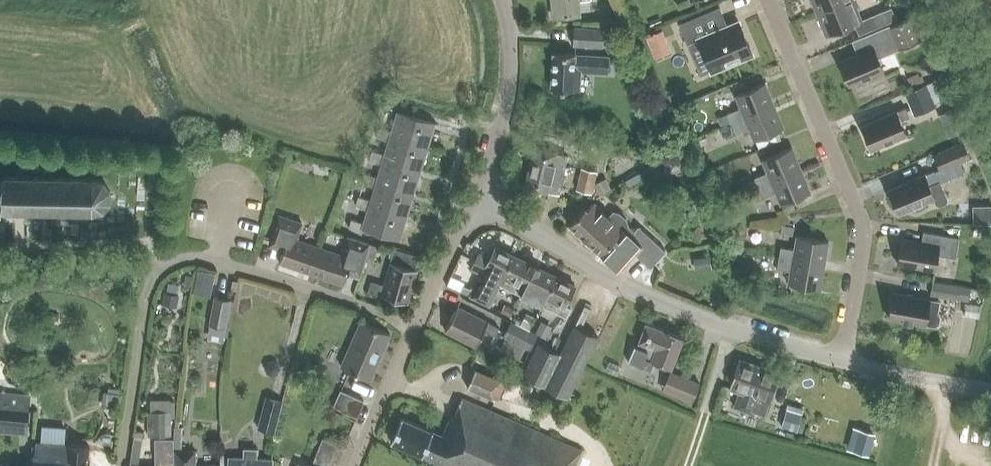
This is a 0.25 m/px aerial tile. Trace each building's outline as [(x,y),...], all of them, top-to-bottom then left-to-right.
[(579,14),(578,1),(590,0),(551,0),(553,17),(579,14)] [(816,12),(845,0),(811,0),(816,12)] [(861,20),(853,0),(845,0),(816,12),(825,35),(853,23),(858,34),(888,22),(883,11),(861,20)] [(686,43),(697,39),(710,70),(751,53),(738,22),(727,26),(719,6),(678,23),(686,43)] [(659,17),(648,21),(651,27),(661,24),(659,17)] [(877,56),(883,54),(897,48),(898,50),(921,40),(912,18),(888,27),(889,29),(853,44),(857,54),(838,61),(848,85),(883,71),(877,56)] [(602,46),(603,28),(573,26),(572,44),(602,46)] [(662,29),(646,35),(655,57),(671,51),(662,29)] [(580,71),(595,72),(608,72),(609,56),(575,54),(575,53),(552,52),(550,89),(579,91),(580,71)] [(917,73),(907,77),(911,89),(922,84),(919,76),(917,73)] [(925,84),(934,104),(947,98),(938,78),(925,84)] [(730,121),(731,123),(773,105),(764,83),(735,95),(740,107),(727,113),(730,121)] [(916,114),(935,106),(934,104),(925,84),(907,91),(916,114)] [(773,105),(731,123),(735,133),(749,128),(754,140),(783,128),(773,105)] [(899,120),(909,117),(905,107),(861,126),(871,149),(905,135),(899,120)] [(943,113),(952,134),(962,130),(963,130),(954,108),(953,109),(943,113)] [(376,135),(388,141),(390,135),(427,146),(434,123),(397,111),(391,130),(378,126),(376,135)] [(730,121),(727,113),(717,117),(720,125),(730,121)] [(780,139),(777,131),(755,140),(758,148),(780,139)] [(383,158),(420,169),(427,146),(390,135),(388,141),(384,153),(372,149),(369,158),(381,164),(383,158)] [(898,213),(933,198),(935,203),(939,205),(945,202),(947,198),(940,182),(963,172),(959,162),(969,157),(963,143),(934,155),(939,168),(888,190),(898,213)] [(558,194),(567,156),(556,153),(557,152),(533,147),(524,186),(547,192),(558,194)] [(753,177),(755,180),(743,184),(746,192),(758,187),(800,170),(790,147),(762,159),(767,171),(753,177)] [(376,181),(413,192),(420,169),(383,158),(381,164),(377,176),(365,172),(362,181),(374,187),(376,181)] [(662,174),(655,163),(646,169),(654,180),(662,174)] [(591,193),(596,171),(580,167),(575,189),(591,193)] [(758,187),(758,188),(750,191),(754,201),(775,192),(781,204),(809,192),(800,170),(758,187)] [(15,211),(20,211),(24,211),(92,212),(102,210),(109,201),(110,190),(103,180),(93,178),(22,177),(20,177),(17,177),(0,177),(0,211),(15,211)] [(605,178),(594,183),(599,193),(610,188),(605,178)] [(369,204),(406,215),(413,192),(376,181),(374,187),(370,199),(358,195),(355,204),(367,210),(369,204)] [(584,207),(568,225),(600,254),(619,271),(635,253),(649,266),(664,249),(639,227),(635,232),(628,225),(626,219),(619,212),(612,211),(608,215),(593,202),(586,209),(584,207)] [(369,204),(367,210),(363,222),(351,218),(348,227),(361,233),(363,228),(399,238),(406,215),(369,204)] [(267,247),(282,252),(279,262),(311,273),(320,247),(296,239),(299,228),(292,225),(294,219),(278,214),(267,247)] [(782,224),(780,232),(792,235),(794,226),(782,224)] [(897,263),(934,270),(936,255),(955,258),(959,238),(946,236),(922,231),(921,242),(901,238),(897,263)] [(780,246),(778,257),(823,265),(827,241),(796,235),(794,249),(780,246)] [(350,236),(348,244),(344,255),(320,247),(311,273),(344,283),(347,274),(358,278),(366,255),(369,243),(350,236)] [(369,243),(366,255),(374,257),(378,245),(369,243)] [(503,274),(512,255),(494,246),(488,258),(478,253),(470,270),(480,275),(470,297),(489,306),(499,284),(500,284),(505,275),(503,274)] [(381,295),(406,302),(416,269),(413,268),(418,255),(394,248),(383,285),(371,282),(368,291),(381,295)] [(520,294),(534,266),(512,255),(503,274),(505,275),(500,284),(520,294)] [(710,256),(699,257),(700,269),(712,268),(710,256)] [(823,265),(778,257),(776,268),(790,271),(788,284),(819,289),(823,265)] [(193,286),(211,291),(217,266),(199,262),(193,286)] [(546,296),(556,276),(534,266),(520,294),(541,304),(545,296),(546,296)] [(574,285),(556,276),(546,296),(545,296),(541,304),(565,317),(570,307),(565,305),(574,285)] [(970,287),(931,281),(929,295),(967,301),(970,287)] [(166,290),(176,292),(178,284),(168,282),(166,290)] [(463,285),(460,291),(469,296),(472,289),(463,285)] [(179,296),(163,292),(161,304),(176,308),(179,296)] [(887,317),(924,324),(934,326),(938,323),(939,316),(937,312),(939,300),(892,292),(887,317)] [(225,327),(230,299),(214,296),(209,324),(225,327)] [(979,305),(966,303),(964,315),(978,317),(979,305)] [(500,311),(509,316),(512,308),(504,304),(500,311)] [(494,335),(498,327),(456,306),(444,330),(475,345),(483,329),(494,335)] [(525,313),(519,325),(529,329),(534,318),(525,313)] [(340,366),(369,379),(389,333),(360,320),(340,366)] [(550,326),(540,321),(534,333),(545,338),(550,326)] [(529,349),(536,334),(511,322),(504,336),(505,337),(499,350),(518,360),(525,347),(529,349)] [(670,368),(682,338),(645,323),(636,346),(633,345),(627,361),(651,371),(655,362),(670,368)] [(567,397),(597,336),(574,325),(560,353),(538,343),(522,375),(567,397)] [(769,401),(778,373),(738,359),(729,388),(739,391),(734,406),(754,413),(754,411),(764,414),(768,401),(769,401)] [(267,362),(264,367),(266,373),(271,375),(276,374),(279,369),(277,363),(272,361),(267,362)] [(501,381),(474,369),(465,388),(492,399),(501,381)] [(691,402),(698,383),(669,372),(662,390),(691,402)] [(356,416),(363,400),(339,390),(333,406),(356,416)] [(0,392),(0,433),(26,435),(30,394),(0,392)] [(121,394),(103,392),(101,406),(119,409),(121,394)] [(273,431),(281,401),(265,397),(257,427),(273,431)] [(579,450),(461,398),(460,398),(452,416),(450,415),(441,435),(400,417),(390,441),(447,465),(572,465),(579,450)] [(801,413),(785,409),(779,427),(795,432),(801,413)] [(171,436),(170,410),(148,411),(149,436),(171,436)] [(64,444),(66,425),(41,423),(40,442),(36,442),(35,454),(32,454),(31,465),(88,465),(89,446),(64,444)] [(868,455),(874,433),(860,429),(854,451),(868,455)] [(172,438),(154,438),(154,465),(173,465),(172,438)] [(313,461),(325,465),(337,465),(344,448),(343,447),(342,447),(322,439),(313,461)] [(271,458),(255,458),(255,449),(243,448),(243,457),(228,457),(228,465),(271,465),(271,458)] [(219,464),(195,465),(195,450),(174,450),(175,465),(220,465),(219,464)]
